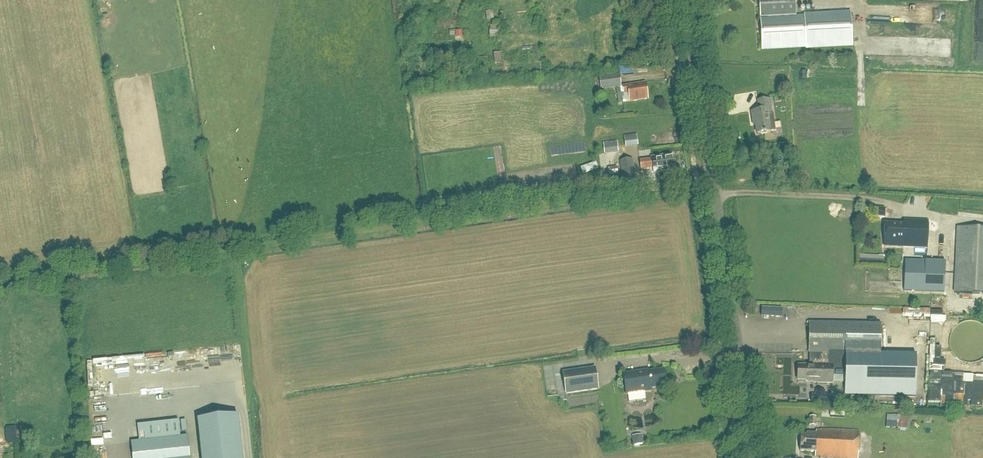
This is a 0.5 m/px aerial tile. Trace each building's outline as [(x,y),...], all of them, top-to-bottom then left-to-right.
[(762,50),(806,47),(806,49),(852,46),(850,12),(804,14),(804,16),(796,16),(795,0),(759,0),(762,50)] [(491,26),(489,26),(489,32),(491,32),(491,36),(498,35),(498,26),(491,27),(491,26)] [(444,54),(445,61),(465,59),(464,44),(457,45),(458,53),(444,54)] [(645,83),(621,86),(620,74),(599,77),(600,90),(616,88),(617,94),(623,94),(623,95),(628,94),(630,102),(648,100),(645,83)] [(770,132),(768,116),(772,115),(770,99),(758,101),(759,111),(751,112),(752,122),(755,121),(757,134),(770,132)] [(604,154),(619,152),(617,141),(603,143),(604,154)] [(674,169),(673,156),(664,157),(663,156),(651,157),(651,159),(639,161),(641,170),(653,169),(653,173),(669,171),(669,170),(674,169)] [(636,180),(633,159),(619,161),(622,182),(636,180)] [(618,175),(617,167),(608,168),(609,176),(618,175)] [(904,221),(904,225),(885,224),(884,246),(927,248),(928,222),(904,221)] [(956,228),(954,293),(982,294),(982,228),(956,228)] [(945,270),(945,256),(902,255),(902,269),(945,270)] [(931,320),(947,321),(947,313),(931,312),(931,320)] [(917,321),(918,335),(927,335),(927,320),(917,321)] [(809,324),(809,353),(810,353),(809,364),(809,366),(798,366),(797,380),(806,380),(806,382),(813,382),(813,383),(832,384),(833,377),(844,377),(844,384),(859,384),(860,354),(881,354),(881,324),(809,324)] [(597,390),(594,368),(562,373),(566,394),(597,390)] [(643,372),(623,375),(626,395),(651,391),(650,389),(666,387),(663,371),(643,374),(643,372)] [(968,399),(982,398),(982,407),(982,379),(968,379),(968,399)] [(961,401),(961,392),(953,392),(953,401),(961,401)] [(909,417),(887,415),(885,427),(908,429),(909,417)] [(799,452),(815,452),(815,457),(821,457),(857,457),(859,432),(821,430),(821,431),(816,431),(815,434),(806,433),(806,435),(800,435),(799,452)] [(633,446),(643,444),(641,435),(632,436),(633,446)] [(187,436),(131,442),(133,457),(190,457),(187,436)]
